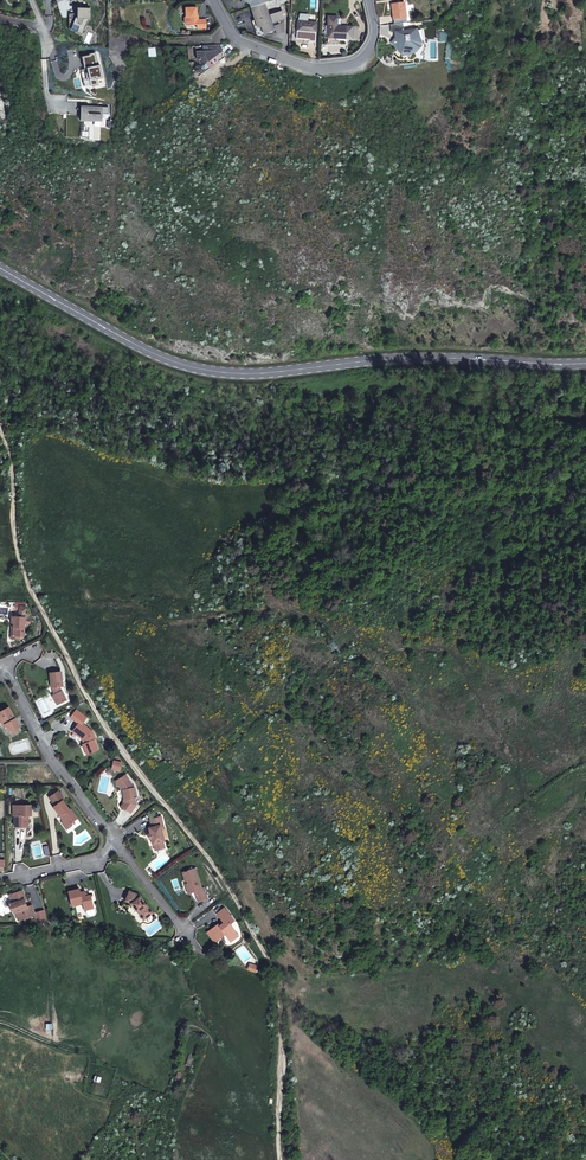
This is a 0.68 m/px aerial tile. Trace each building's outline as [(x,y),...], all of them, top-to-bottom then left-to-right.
[(254,6),(252,7),(257,19),(254,21),(257,27),(273,22),(266,2),(254,6)] [(404,2),(392,4),(394,24),(403,23),(406,22),(404,2)] [(194,20),(195,24),(203,24),(203,15),(194,15),(194,3),(183,3),(184,13),(182,14),(183,19),(185,20),(194,20)] [(67,29),(80,34),(86,19),(89,20),(89,8),(76,8),(76,14),(67,13),(67,29)] [(327,12),(326,33),(352,35),(352,27),(345,26),(345,22),(335,21),(335,13),(327,12)] [(316,19),(298,19),(297,29),(316,29),(316,19)] [(421,49),(422,43),(418,41),(416,29),(404,31),(403,23),(394,24),(390,25),(392,32),(396,32),(396,37),(400,41),(396,43),(398,46),(397,48),(401,52),(400,55),(406,56),(413,55),(412,52),(417,51),(417,48),(421,49)] [(208,38),(210,45),(205,45),(193,46),(194,52),(199,59),(218,45),(216,37),(208,38)] [(87,55),(79,56),(82,67),(85,67),(85,72),(83,73),(84,78),(87,79),(88,84),(90,86),(96,84),(96,79),(100,77),(98,65),(96,65),(93,52),(87,53),(87,55)] [(100,102),(82,101),(81,116),(80,126),(89,127),(90,116),(99,117),(100,102)] [(12,635),(18,636),(19,636),(23,636),(24,623),(30,624),(30,617),(27,617),(28,614),(25,613),(26,608),(15,607),(15,608),(17,608),(16,616),(11,616),(11,623),(13,623),(12,635)] [(10,637),(19,638),(19,636),(18,636),(12,635),(13,623),(11,623),(10,637)] [(51,693),(52,697),(56,697),(58,702),(65,698),(60,688),(59,689),(59,684),(61,684),(60,669),(48,670),(50,685),(51,685),(52,692),(51,693)] [(10,729),(18,725),(7,706),(0,710),(0,714),(0,715),(0,718),(3,723),(4,722),(8,728),(10,729)] [(77,733),(76,734),(82,738),(84,744),(83,744),(87,754),(98,750),(94,740),(95,740),(92,731),(81,722),(86,716),(73,706),(64,711),(77,721),(72,729),(77,733)] [(126,774),(116,780),(121,788),(121,790),(123,790),(125,789),(126,799),(125,799),(124,799),(124,802),(121,806),(131,812),(136,804),(135,797),(137,797),(135,787),(133,787),(132,784),(126,774)] [(53,803),(60,798),(62,797),(56,788),(47,795),(53,803)] [(53,803),(51,805),(58,815),(60,814),(62,816),(61,819),(63,821),(68,822),(70,821),(76,816),(69,807),(68,807),(60,798),(53,803)] [(18,806),(14,806),(14,814),(14,825),(27,825),(27,814),(27,812),(28,811),(30,811),(30,803),(18,803),(18,806)] [(165,841),(162,829),(161,825),(164,825),(162,816),(150,818),(152,827),(149,828),(150,834),(149,834),(150,839),(152,838),(153,844),(154,844),(156,850),(165,848),(164,841),(165,841)] [(65,827),(71,823),(70,821),(68,822),(63,821),(61,819),(61,821),(65,827)] [(186,877),(187,881),(189,890),(193,889),(196,899),(205,896),(202,886),(200,886),(193,866),(181,870),(183,877),(186,877)] [(82,908),(84,907),(85,911),(88,913),(92,912),(93,910),(89,893),(86,893),(83,891),(82,889),(78,890),(77,887),(66,889),(69,904),(80,902),(82,908)] [(21,889),(10,892),(13,901),(11,902),(10,904),(11,908),(14,909),(16,918),(33,913),(30,903),(24,906),(22,898),(24,897),(21,889)] [(129,902),(132,906),(134,905),(140,914),(141,913),(145,917),(151,913),(145,904),(143,905),(137,897),(139,894),(128,890),(124,900),(129,902)] [(140,914),(134,905),(132,906),(142,919),(145,917),(141,913),(140,914)] [(212,939),(222,931),(232,935),(236,932),(227,920),(230,918),(221,905),(214,910),(221,920),(216,923),(215,921),(205,928),(212,939)] [(97,1074),(94,1073),(92,1079),(95,1080),(94,1082),(94,1083),(94,1085),(94,1087),(95,1088),(96,1089),(98,1089),(100,1089),(101,1089),(102,1088),(103,1087),(104,1085),(104,1084),(104,1082),(103,1081),(102,1080),(100,1079),(99,1079),(101,1078),(103,1078),(104,1078),(106,1077),(107,1076),(108,1075),(108,1073),(109,1072),(108,1070),(107,1069),(106,1067),(104,1067),(102,1067),(101,1067),(99,1068),(98,1069),(97,1071),(97,1072),(97,1074)]
